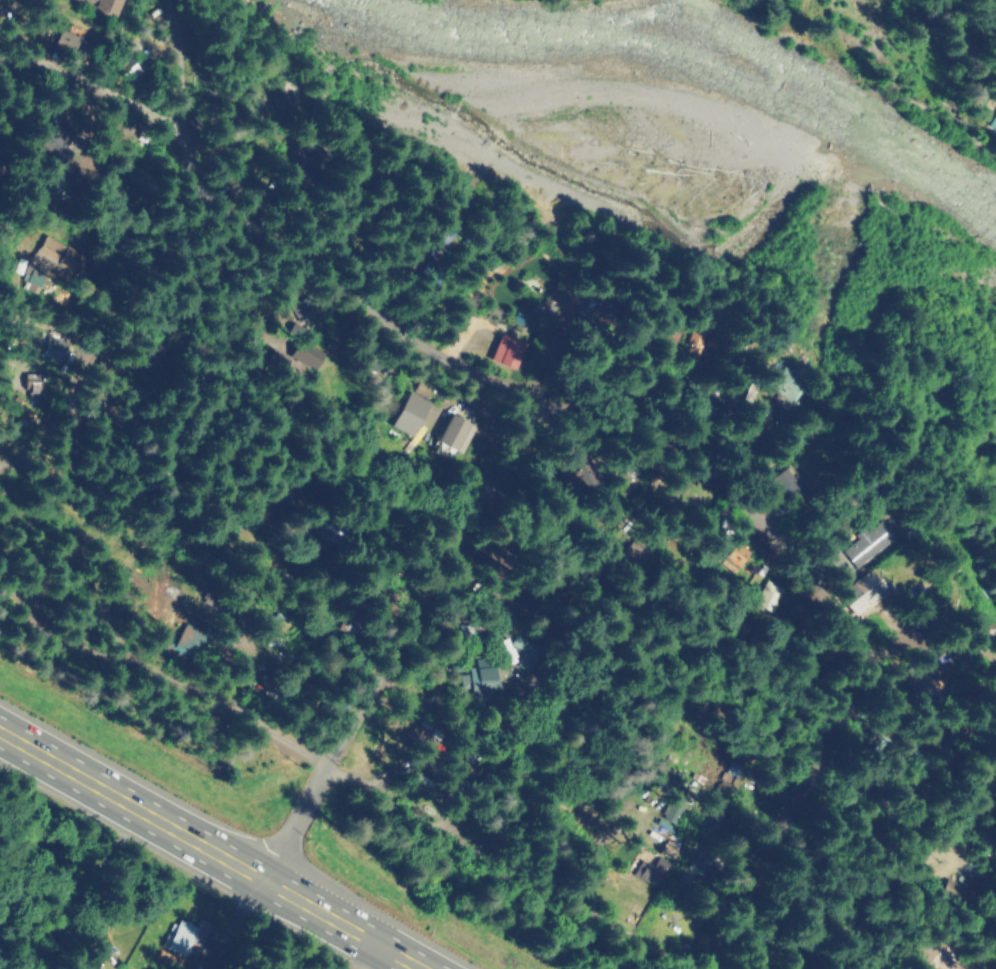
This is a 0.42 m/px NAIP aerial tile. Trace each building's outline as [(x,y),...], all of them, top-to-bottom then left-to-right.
[(116,16),(122,0),(77,0),(116,16)] [(87,64),(94,44),(59,30),(51,50),(87,64)] [(269,94),(273,108),(293,102),(289,88),(269,94)] [(986,125),(995,132),(995,110),(986,125)] [(41,155),(62,165),(70,149),(50,138),(41,155)] [(699,344),(712,349),(716,339),(702,334),(704,328),(691,323),(678,357),(692,362),(699,344)] [(490,360),(515,370),(526,343),(501,333),(490,360)] [(62,362),(69,343),(50,336),(43,355),(62,362)] [(775,403),(783,410),(805,386),(782,365),(765,384),(780,398),(775,403)] [(40,391),(41,374),(25,373),(24,391),(40,391)] [(414,437),(429,401),(407,392),(392,427),(414,437)] [(439,442),(462,453),(475,425),(452,414),(439,442)] [(786,500),(800,492),(786,468),(772,476),(786,500)] [(895,540),(881,518),(854,534),(858,541),(837,554),(846,570),(895,540)] [(340,546),(345,530),(322,522),(317,538),(340,546)] [(867,608),(889,591),(871,568),(849,585),(867,608)] [(783,588),(765,580),(755,604),(772,612),(783,588)] [(335,629),(359,638),(365,623),(340,614),(335,629)] [(173,649),(195,658),(207,629),(197,625),(196,628),(184,623),(173,649)] [(516,665),(527,672),(540,648),(515,634),(510,644),(523,652),(516,665)] [(493,657),(474,659),(475,667),(466,668),(467,674),(461,674),(465,700),(499,695),(493,657)] [(433,725),(430,732),(411,724),(404,738),(427,748),(439,754),(443,745),(437,743),(442,730),(433,725)] [(656,824),(675,834),(678,829),(658,819),(656,824)] [(673,860),(678,846),(664,841),(659,855),(673,860)] [(715,862),(696,852),(687,868),(706,878),(715,862)] [(653,866),(641,859),(632,875),(656,887),(669,862),(658,856),(653,866)] [(964,885),(943,877),(938,891),(959,899),(964,885)] [(210,923),(199,918),(195,925),(176,916),(163,945),(193,960),(210,923)]
